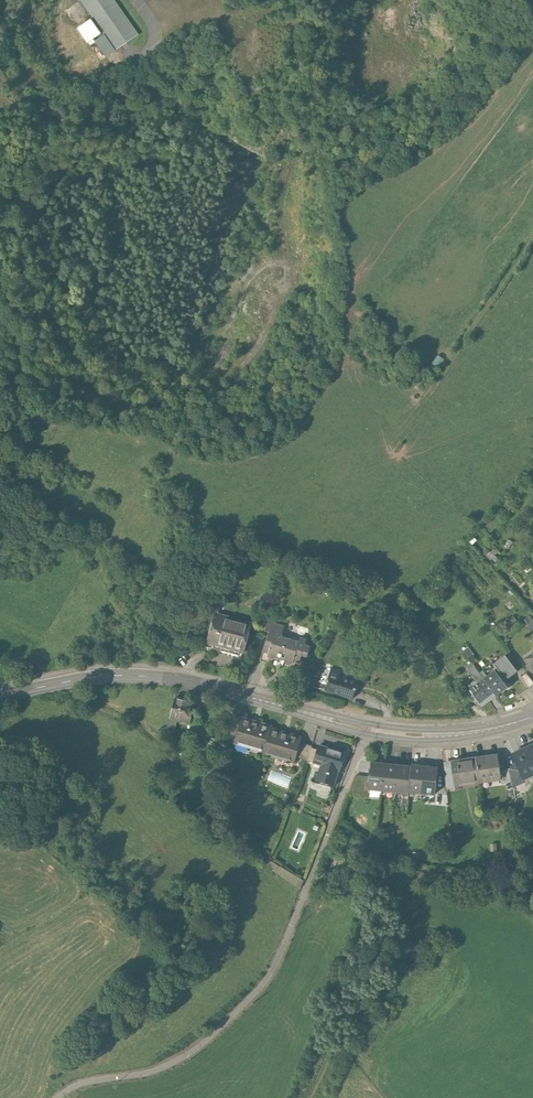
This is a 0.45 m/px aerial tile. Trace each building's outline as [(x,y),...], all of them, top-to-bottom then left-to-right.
[(112,0),(79,0),(115,52),(137,37),(112,0)] [(250,624),(216,614),(207,647),(241,656),(250,624)] [(297,642),(281,637),(284,626),(268,621),(265,630),(269,631),(260,660),(266,662),(270,660),(291,667),(293,661),(299,662),(301,654),(306,656),(309,646),(305,644),(307,639),(299,636),(297,642)] [(524,660),(532,671),(532,653),(524,660)] [(497,674),(494,670),(483,678),(496,695),(501,691),(502,692),(509,688),(504,681),(503,682),(501,679),(506,675),(508,678),(517,671),(505,656),(493,664),(499,672),(497,674)] [(526,673),(521,677),(529,688),(532,684),(532,682),(526,673)] [(357,681),(338,675),(337,680),(330,678),(326,689),(346,695),(345,696),(352,698),(356,687),(355,687),(357,681)] [(483,678),(481,675),(477,678),(479,682),(469,689),(473,695),(470,697),(473,701),(476,699),(481,706),(496,695),(483,678)] [(191,703),(174,698),(170,718),(187,722),(188,717),(191,718),(194,706),(191,706),(191,703)] [(241,718),(235,716),(230,733),(237,735),(241,718)] [(271,727),(241,718),(237,735),(234,743),(264,751),(271,729),(271,727)] [(300,738),(271,729),(264,751),(263,753),(293,762),(295,757),(299,742),(300,738)] [(311,745),(299,742),(295,757),(306,760),(310,748),(311,745)] [(512,754),(518,767),(523,778),(532,773),(532,744),(512,754)] [(344,753),(318,745),(317,750),(313,762),(321,764),(316,783),(331,787),(337,769),(339,770),(344,753)] [(317,750),(310,748),(306,760),(313,762),(317,750)] [(497,757),(475,760),(478,784),(501,781),(499,771),(497,757)] [(475,760),(452,763),(453,774),(455,787),(478,784),(475,760)] [(385,764),(372,763),(371,770),(369,770),(368,777),(368,781),(370,781),(369,789),(382,790),(385,764)] [(398,766),(385,764),(382,790),(395,791),(398,766)] [(424,767),(411,765),(411,767),(408,791),(422,793),(424,767)] [(411,767),(398,766),(395,791),(408,793),(408,791),(411,767)] [(437,768),(424,767),(422,793),(435,794),(437,768)] [(523,778),(518,767),(509,770),(511,783),(523,778)] [(509,770),(499,771),(501,781),(501,786),(511,784),(511,783),(509,770)] [(453,774),(445,775),(447,790),(455,789),(455,787),(453,774)] [(368,777),(355,776),(348,794),(368,796),(369,789),(370,781),(368,781),(368,777)] [(269,859),(265,865),(275,871),(279,865),(269,859)] [(278,866),(275,874),(300,886),(303,878),(278,866)]
